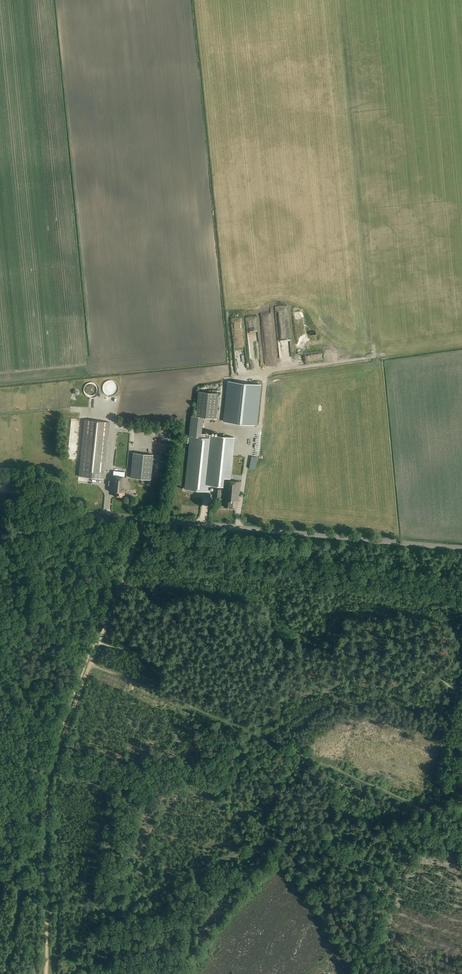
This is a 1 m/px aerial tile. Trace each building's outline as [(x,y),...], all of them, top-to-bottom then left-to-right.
[(229,381),(225,421),(257,424),(261,384),(229,381)] [(216,418),(219,393),(198,391),(196,416),(216,418)] [(103,478),(109,422),(84,420),(83,433),(78,475),(103,478)] [(117,474),(120,434),(110,433),(107,473),(117,474)] [(229,480),(233,437),(205,434),(204,437),(190,436),(185,489),(209,492),(210,483),(223,485),(224,480),(229,480)] [(153,454),(144,453),(138,453),(133,452),(133,453),(131,471),(131,472),(130,478),(150,479),(153,454)] [(123,495),(124,495),(126,478),(111,476),(109,492),(114,492),(113,496),(123,497),(123,495)] [(238,501),(240,482),(226,480),(224,493),(220,493),(221,489),(215,488),(214,496),(215,496),(215,499),(224,500),(224,506),(232,507),(233,501),(238,501)]
